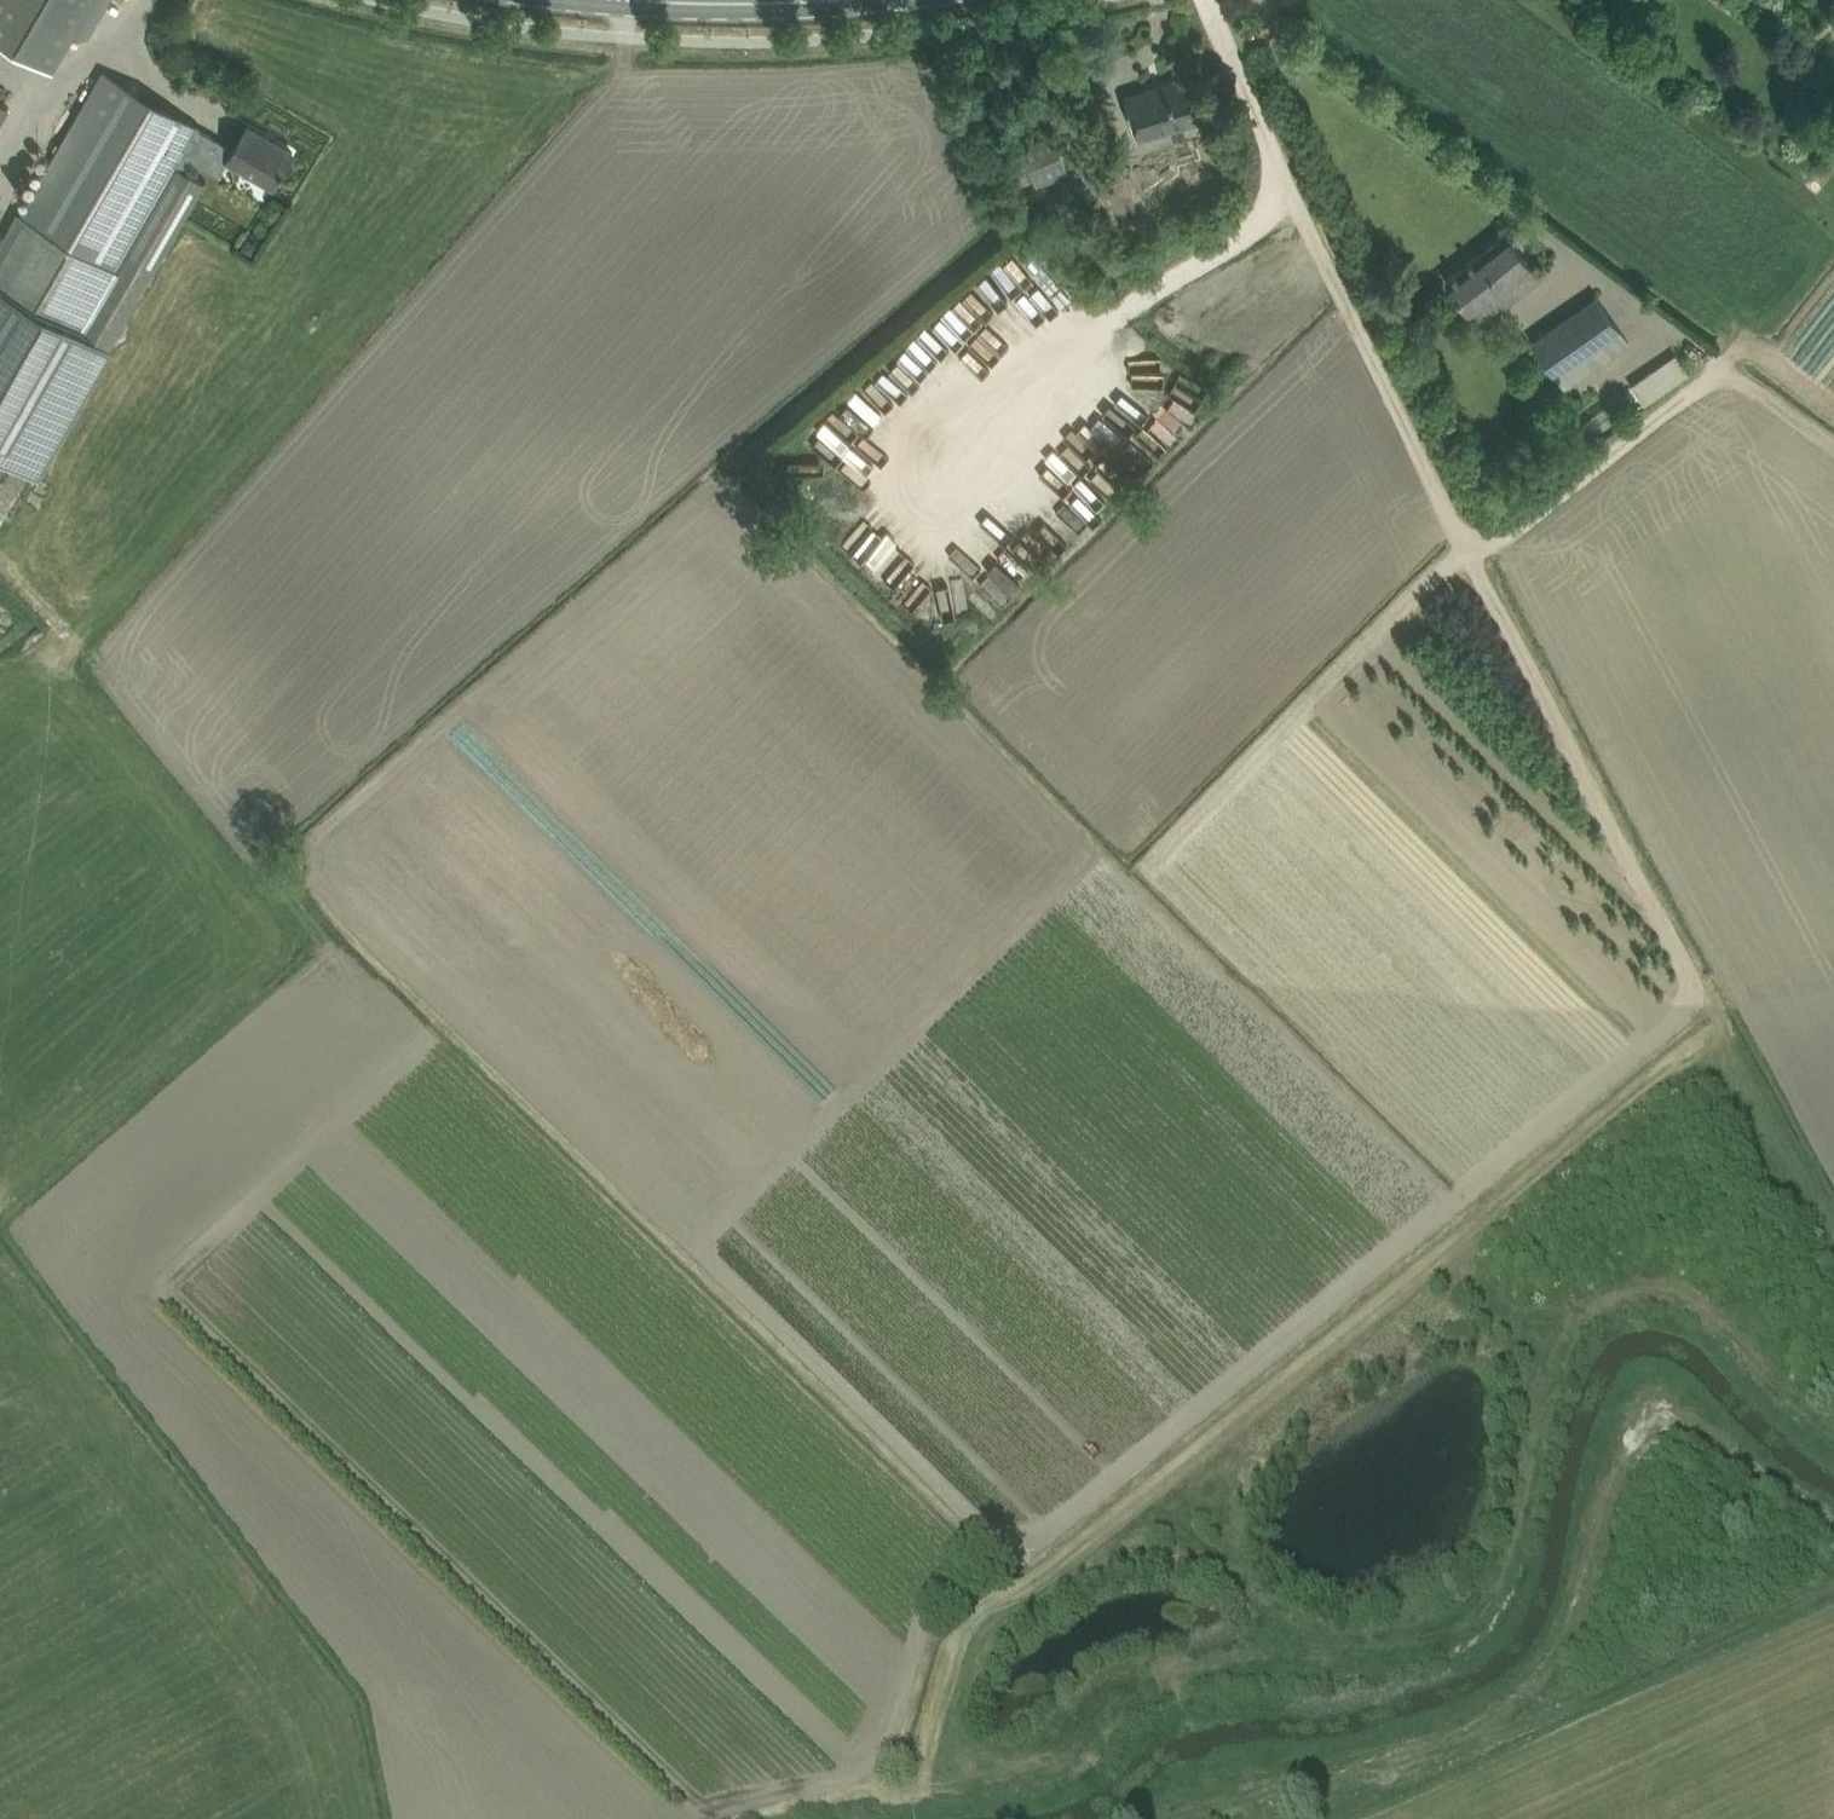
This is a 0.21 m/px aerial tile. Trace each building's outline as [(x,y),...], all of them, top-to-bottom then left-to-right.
[(90,0),(0,0),(0,38),(50,68),(90,0)] [(38,474),(101,363),(185,217),(206,182),(187,170),(193,160),(219,176),(229,160),(274,186),(281,173),(293,152),(247,125),(234,148),(200,128),(200,127),(104,71),(92,92),(0,251),(0,452),(38,474)] [(1127,96),(1139,137),(1201,118),(1188,77),(1127,96)] [(9,108),(0,102),(0,121),(9,108)] [(1021,145),(1004,152),(1017,185),(1034,178),(1036,184),(1068,171),(1066,165),(1062,155),(1053,132),(1021,145)] [(1481,324),(1541,277),(1506,232),(1446,279),(1481,324)] [(1630,343),(1598,296),(1533,341),(1565,388),(1630,343)] [(1167,458),(1184,438),(1160,418),(1143,438),(1167,458)] [(833,423),(824,433),(847,453),(856,443),(833,423)] [(863,475),(845,493),(856,503),(874,485),(863,475)] [(888,487),(866,506),(876,518),(898,498),(888,487)] [(836,499),(816,521),(827,530),(846,507),(836,499)]
